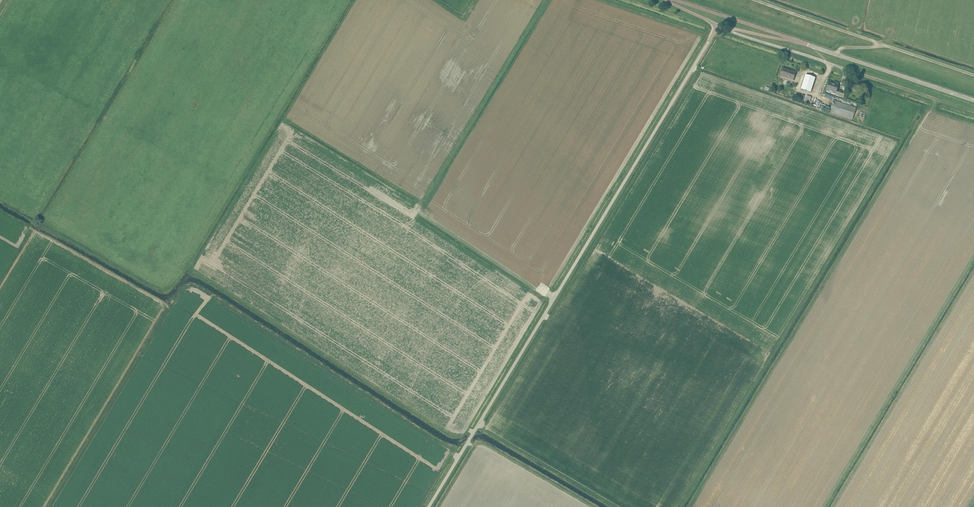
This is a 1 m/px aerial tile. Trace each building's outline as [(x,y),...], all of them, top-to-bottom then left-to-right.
[(793,81),(794,77),(796,72),(783,68),(780,77),(793,81)] [(806,75),(801,89),(811,92),(814,83),(815,78),(806,75)] [(828,87),(826,91),(834,94),(840,96),(842,97),(844,98),(846,93),(841,91),(837,89),(839,86),(838,86),(838,84),(838,83),(835,82),(834,83),(834,84),(829,83),(828,87)] [(852,120),(856,109),(833,101),(829,112),(852,120)] [(217,296),(216,297),(215,296),(212,300),(244,318),(247,313),(217,296)] [(322,370),(329,373),(331,369),(330,369),(331,367),(326,365),(325,367),(323,367),(324,364),(322,363),(320,366),(323,367),(322,370)]
